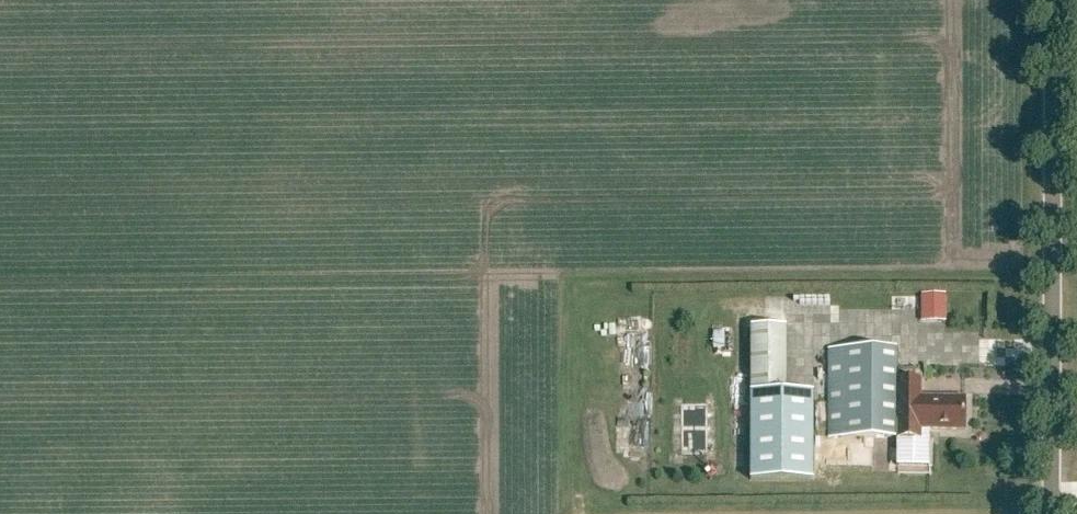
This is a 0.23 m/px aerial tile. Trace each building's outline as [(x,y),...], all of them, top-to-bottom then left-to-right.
[(946,316),(946,296),(922,296),(922,316),(946,316)] [(745,386),(776,386),(776,327),(746,327),(745,386)] [(898,439),(898,384),(896,384),(897,350),(829,350),(829,439),(897,439),(898,439)] [(965,431),(965,400),(920,400),(921,382),(898,382),(898,384),(898,439),(897,439),(897,440),(898,440),(898,467),(930,467),(930,431),(965,431)] [(813,481),(813,393),(787,393),(752,393),(751,481),(813,481)]
